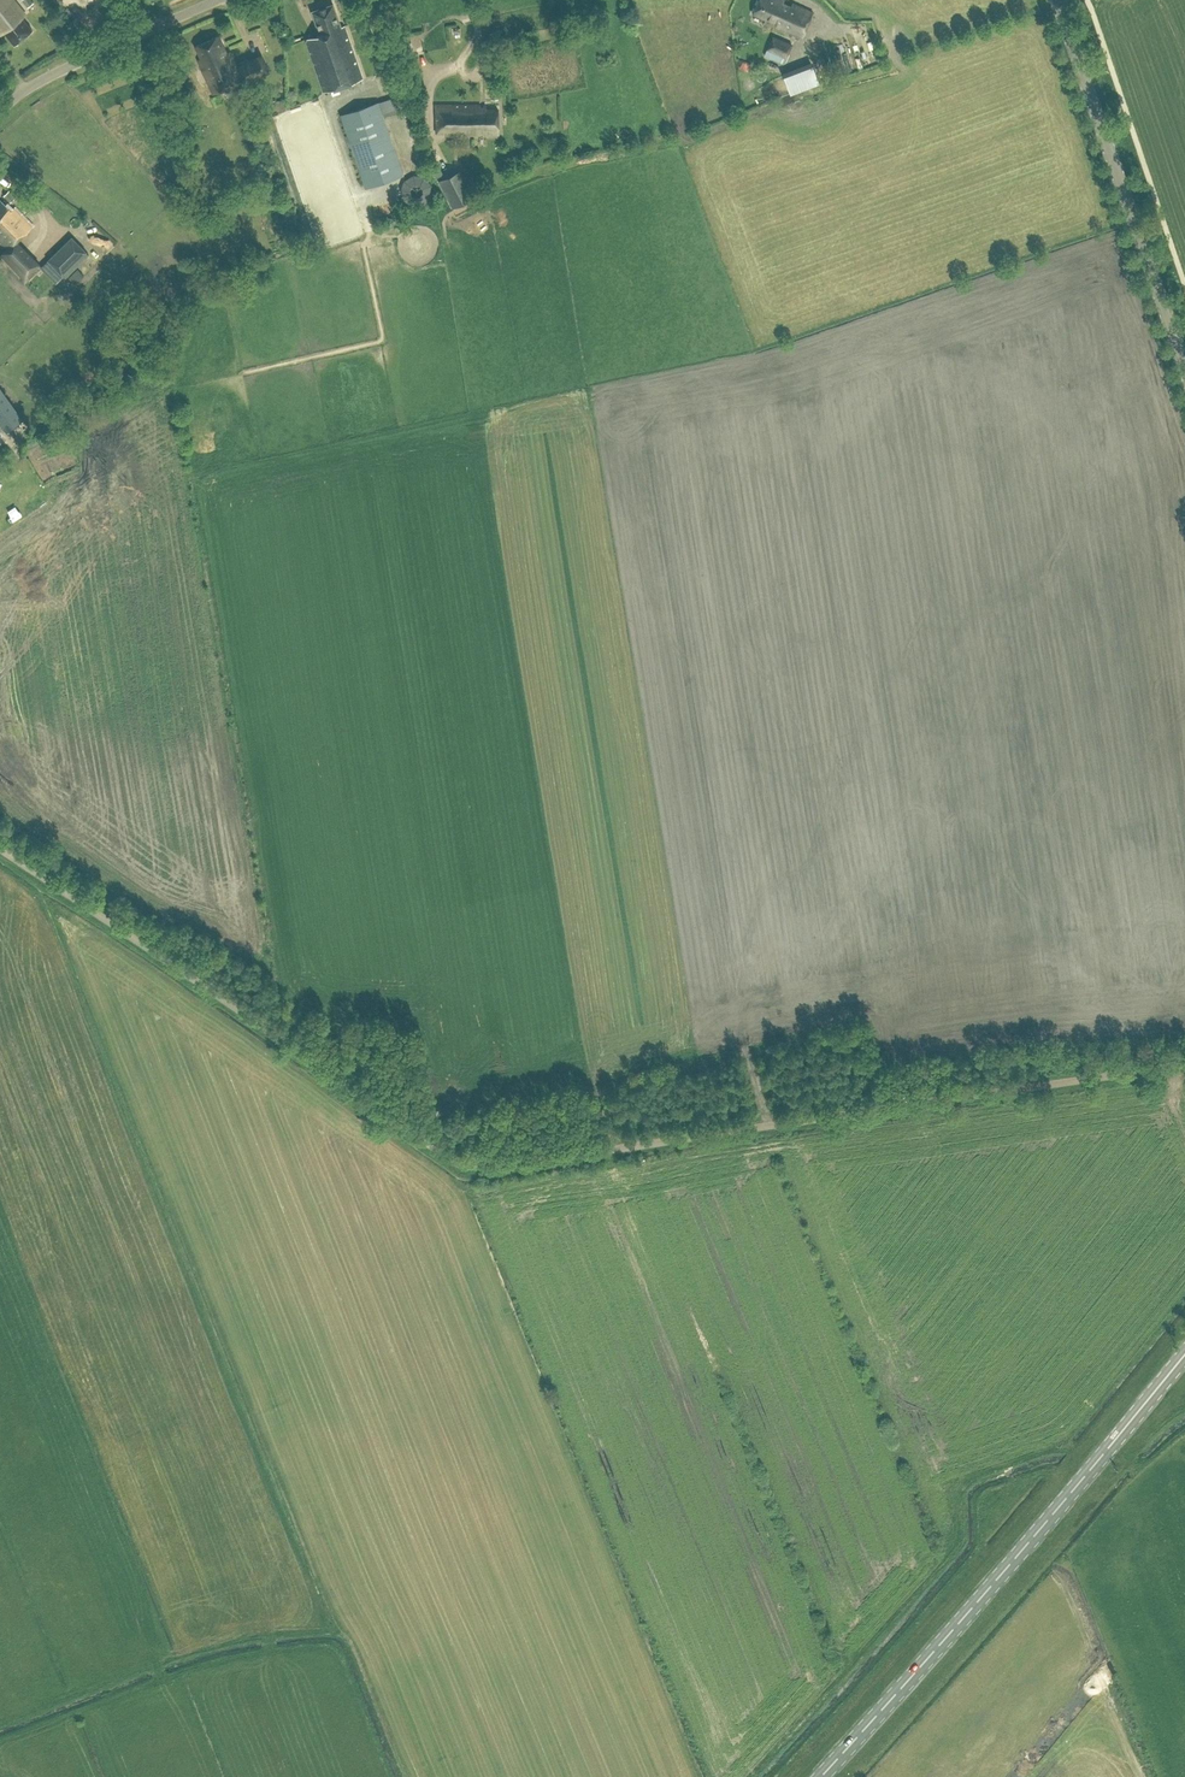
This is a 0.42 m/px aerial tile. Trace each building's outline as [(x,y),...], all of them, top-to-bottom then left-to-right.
[(32,29),(22,17),(26,14),(14,0),(0,0),(0,33),(1,34),(5,32),(15,44),(32,29)] [(813,12),(792,2),(791,5),(783,2),(784,0),(759,0),(753,13),(766,18),(765,21),(802,37),(813,12)] [(333,3),(312,11),(320,33),(305,38),(323,91),(362,78),(344,25),(341,26),(333,3)] [(213,93),(242,80),(229,51),(226,52),(219,35),(196,45),(201,58),(198,59),(213,93)] [(772,35),(763,56),(783,64),(791,43),(772,35)] [(261,53),(238,63),(246,81),(270,70),(261,53)] [(791,93),(819,82),(812,64),(784,75),(791,93)] [(387,103),(386,103),(388,113),(398,112),(395,85),(385,86),(387,103)] [(287,106),(284,98),(268,104),(271,112),(287,106)] [(378,101),(340,114),(365,188),(404,175),(378,101)] [(466,134),(499,133),(498,108),(486,109),(486,105),(435,105),(436,132),(446,132),(446,134),(457,134),(457,130),(466,130),(466,134)] [(470,197),(456,170),(438,179),(451,206),(470,197)] [(3,195),(10,202),(16,196),(9,189),(3,195)] [(42,266),(17,241),(31,226),(11,206),(9,208),(0,199),(0,239),(8,248),(0,255),(0,256),(15,271),(16,270),(26,281),(42,266)] [(72,235),(48,259),(66,278),(90,253),(72,235)] [(78,268),(69,277),(75,283),(84,274),(78,268)] [(25,420),(0,385),(0,422),(7,433),(25,420)]
